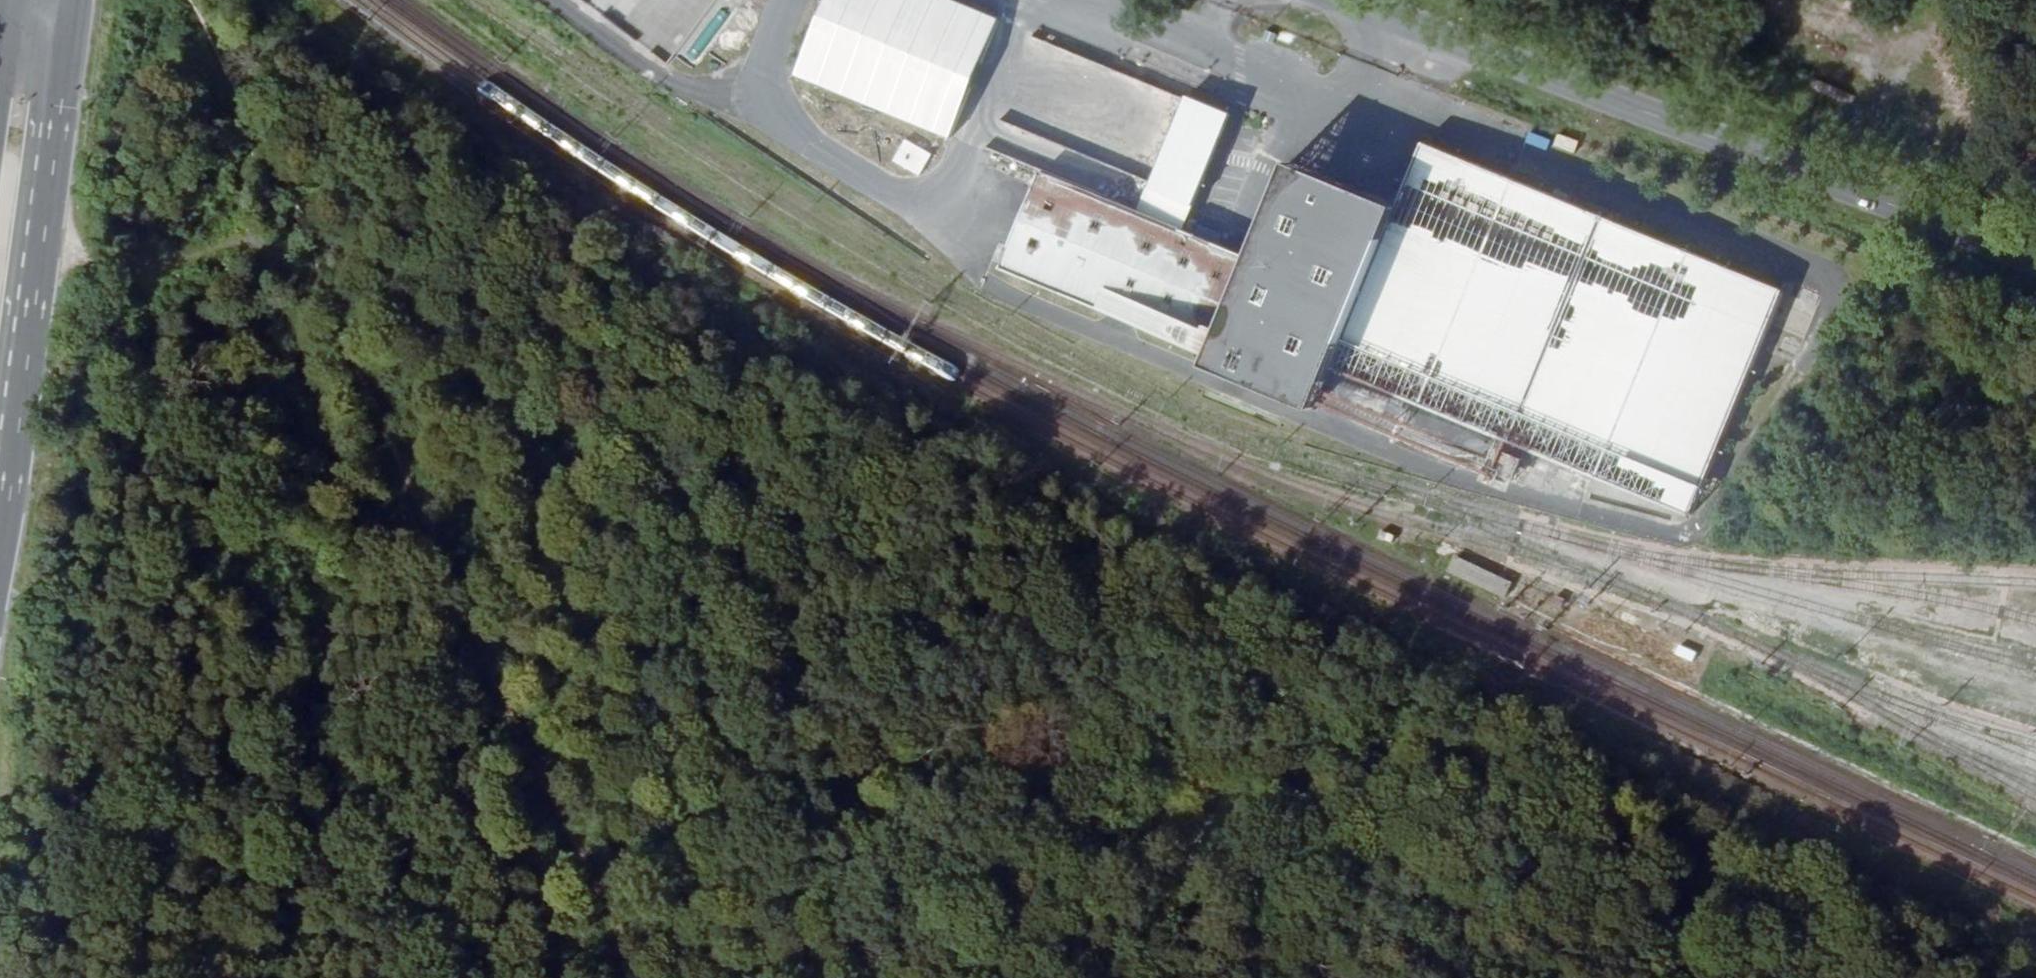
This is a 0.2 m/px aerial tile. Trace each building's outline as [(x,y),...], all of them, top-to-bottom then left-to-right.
[(668,61),(710,0),(579,0),(668,61)] [(796,77),(1039,175),(1179,231),(1226,115),(941,0),(828,0),(796,77)] [(891,162),(918,177),(931,154),(904,139),(891,162)] [(1398,196),(1327,372),(1692,518),(1786,287),(1421,140),(1398,196)] [(1245,257),(1207,351),(1201,366),(1311,410),(1327,372),(1398,196),(1287,152),(1245,257)] [(1179,231),(1039,175),(1001,268),(1207,351),(1245,257),(1179,231)]
